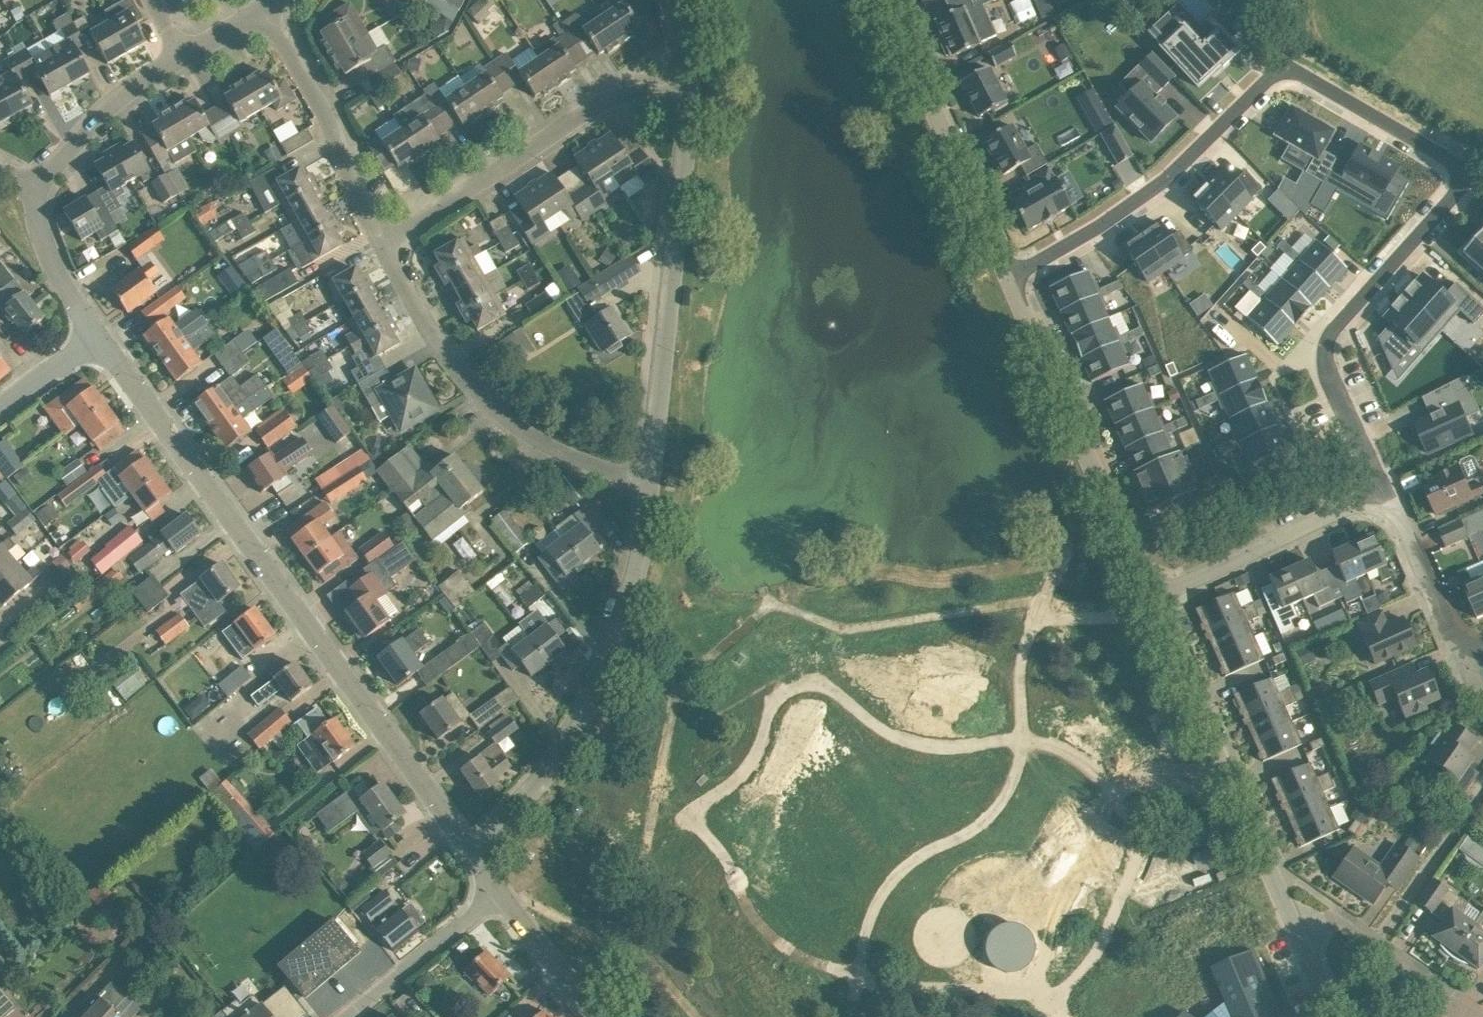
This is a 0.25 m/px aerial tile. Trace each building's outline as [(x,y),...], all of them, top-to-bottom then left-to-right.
[(131,0),(125,0),(104,12),(109,22),(126,53),(146,42),(136,24),(142,20),(131,0)] [(409,9),(415,0),(395,0),(409,9)] [(459,11),(466,0),(440,0),(459,11)] [(488,12),(496,3),(494,0),(480,0),(467,13),(479,25),(490,14),(488,12)] [(598,8),(622,45),(635,35),(633,32),(640,27),(622,0),(609,0),(598,8)] [(946,55),(951,53),(952,56),(980,44),(979,43),(997,35),(983,5),(995,0),(970,0),(974,8),(965,12),(963,8),(936,20),(942,34),(938,36),(946,55)] [(321,42),(330,56),(368,33),(350,3),(323,19),(328,28),(321,33),(325,40),(321,42)] [(26,17),(20,6),(11,11),(17,22),(26,17)] [(577,15),(562,24),(576,46),(585,59),(597,51),(599,54),(606,49),(609,53),(622,45),(598,8),(580,19),(577,15)] [(1237,33),(1253,18),(1244,12),(1230,26),(1237,33)] [(89,74),(75,49),(85,43),(79,32),(73,22),(73,23),(68,15),(57,21),(68,40),(51,50),(62,71),(70,85),(89,74)] [(85,16),(73,22),(79,32),(91,26),(85,16)] [(445,34),(445,19),(431,19),(430,34),(445,34)] [(656,21),(646,23),(648,35),(658,33),(656,21)] [(108,64),(126,53),(109,22),(90,33),(108,64)] [(553,35),(532,49),(544,66),(558,87),(571,78),(569,74),(576,69),(574,66),(585,59),(576,46),(562,24),(562,25),(560,22),(553,26),(561,38),(556,41),(553,35)] [(1157,42),(1198,86),(1221,66),(1223,68),(1240,52),(1214,24),(1196,41),(1178,22),(1157,42)] [(368,77),(383,68),(395,61),(386,46),(389,44),(379,27),(368,33),(330,56),(338,70),(342,68),(346,75),(350,73),(356,84),(360,82),(369,77),(368,77)] [(988,53),(995,67),(1016,57),(1009,42),(988,53)] [(1064,43),(1055,49),(1062,61),(1072,56),(1064,43)] [(27,48),(16,55),(27,76),(37,71),(51,96),(70,85),(62,71),(51,50),(34,60),(27,48)] [(508,54),(495,62),(512,87),(523,79),(535,96),(542,92),(544,96),(558,87),(544,66),(532,49),(513,61),(508,54)] [(1149,76),(1117,108),(1151,142),(1176,117),(1154,96),(1174,77),(1152,54),(1140,66),(1149,76)] [(0,78),(0,95),(7,107),(12,117),(32,106),(19,81),(27,76),(16,55),(6,61),(12,71),(0,78)] [(420,72),(421,58),(413,57),(408,61),(408,67),(412,71),(420,72)] [(512,87),(495,62),(485,69),(488,74),(467,88),(477,103),(484,115),(498,106),(496,102),(503,97),(501,94),(512,87)] [(961,82),(979,117),(1007,102),(989,67),(961,82)] [(260,110),(274,102),(277,107),(295,97),(284,77),(274,83),(267,72),(260,76),(258,73),(244,81),(254,99),(260,110)] [(369,77),(360,82),(367,95),(369,94),(376,89),(369,77)] [(215,108),(231,134),(245,126),(242,121),(260,110),(254,99),(244,81),(230,89),(232,93),(225,97),(227,101),(215,108)] [(484,115),(477,103),(467,88),(447,101),(444,96),(432,104),(438,113),(448,129),(460,121),(462,125),(469,120),(471,124),(484,115)] [(385,105),(376,89),(369,94),(378,109),(385,105)] [(0,95),(0,124),(12,117),(7,107),(0,95)] [(403,130),(413,145),(421,157),(435,148),(432,144),(439,140),(437,136),(448,129),(438,113),(432,104),(426,95),(394,116),(403,130)] [(189,137),(199,132),(203,139),(211,141),(218,138),(220,141),(231,134),(215,108),(203,115),(195,100),(188,105),(186,101),(172,109),(187,134),(189,137)] [(1323,152),(1335,131),(1291,106),(1274,136),(1314,158),(1306,173),(1323,183),(1336,159),(1323,152)] [(189,138),(189,137),(187,134),(172,109),(158,117),(160,121),(153,125),(155,129),(143,135),(159,162),(164,173),(171,183),(182,176),(175,163),(176,162),(196,151),(189,138)] [(1111,124),(1105,112),(1089,121),(1095,132),(1111,124)] [(281,141),(299,131),(293,119),(274,129),(281,141)] [(984,140),(1004,175),(1031,159),(1012,125),(984,140)] [(1101,134),(1118,163),(1132,154),(1116,125),(1101,134)] [(280,143),(287,155),(314,140),(307,128),(280,143)] [(421,157),(413,145),(403,130),(384,143),(380,137),(368,145),(385,171),(396,164),(398,167),(405,162),(408,166),(421,157)] [(593,145),(599,153),(620,186),(635,177),(639,182),(655,171),(641,149),(628,157),(611,133),(593,145)] [(121,143),(112,149),(131,181),(141,176),(145,182),(154,177),(134,142),(124,148),(121,143)] [(283,158),(276,145),(263,152),(271,165),(283,158)] [(620,186),(599,153),(593,145),(575,157),(591,182),(579,191),(594,215),(607,206),(602,198),(620,186)] [(1360,146),(1341,177),(1376,197),(1369,210),(1387,220),(1408,183),(1393,174),(1397,167),(1381,158),(1381,157),(1371,151),(1371,152),(1360,146)] [(122,187),(131,181),(112,149),(102,155),(105,159),(95,165),(107,185),(97,191),(110,213),(120,206),(116,199),(125,193),(122,187)] [(1205,183),(1236,214),(1263,187),(1246,170),(1234,182),(1220,167),(1205,183)] [(300,168),(270,185),(281,204),(307,190),(316,185),(310,175),(305,178),(300,168)] [(1012,202),(1028,230),(1043,221),(1044,222),(1056,215),(1056,214),(1071,205),(1055,177),(1054,178),(1048,168),(1034,176),(1037,181),(1024,188),(1027,193),(1012,202)] [(533,185),(538,193),(561,227),(579,214),(584,222),(594,215),(579,191),(569,198),(552,172),(533,185)] [(171,183),(164,173),(150,182),(163,201),(177,192),(171,183)] [(1205,183),(1190,198),(1221,229),(1236,214),(1205,183)] [(1311,204),(1324,212),(1336,190),(1323,183),(1311,204)] [(316,185),(307,190),(281,204),(292,223),(321,207),(316,198),(321,195),(316,185)] [(532,246),(543,239),(561,227),(538,193),(533,185),(515,197),(531,221),(520,228),(532,246)] [(64,210),(69,219),(81,240),(96,232),(101,240),(119,230),(109,213),(110,213),(97,191),(106,208),(96,214),(86,197),(64,210)] [(193,213),(195,212),(203,208),(200,202),(190,207),(193,213)] [(210,212),(207,206),(203,208),(195,212),(202,225),(209,222),(210,212)] [(321,207),(292,223),(303,242),(337,222),(332,213),(326,216),(321,207)] [(237,230),(250,222),(241,209),(240,209),(238,209),(231,213),(230,215),(230,217),(230,219),(237,230)] [(513,235),(512,233),(503,215),(489,223),(500,242),(513,235)] [(237,230),(242,239),(255,231),(250,222),(237,230)] [(337,222),(303,242),(287,251),(298,270),(343,245),(337,235),(342,232),(337,222)] [(1141,234),(1166,271),(1194,252),(1180,232),(1170,239),(1159,222),(1141,234)] [(1482,272),(1482,230),(1462,253),(1482,272)] [(128,313),(136,307),(167,284),(152,263),(145,253),(155,247),(145,233),(128,245),(137,259),(144,269),(140,271),(139,270),(111,290),(128,313)] [(1141,234),(1123,247),(1148,283),(1166,271),(1141,234)] [(1340,244),(1328,234),(1322,240),(1333,251),(1340,244)] [(519,244),(513,235),(500,242),(506,252),(519,244)] [(435,266),(440,276),(474,257),(482,253),(477,243),(468,248),(463,238),(435,254),(440,263),(435,266)] [(1282,240),(1277,247),(1285,254),(1291,248),(1282,240)] [(1264,247),(1259,241),(1250,250),(1256,256),(1264,247)] [(1306,248),(1299,255),(1296,259),(1329,288),(1329,287),(1336,279),(1339,281),(1347,272),(1345,270),(1346,269),(1347,268),(1338,260),(1335,257),(1335,258),(1316,241),(1315,242),(1316,242),(1314,244),(1312,245),(1312,246),(1308,250),(1306,248)] [(617,255),(607,248),(599,260),(609,266),(617,255)] [(1293,261),(1287,269),(1289,271),(1285,276),(1284,277),(1282,279),(1281,279),(1312,307),(1312,306),(1313,305),(1316,302),(1316,301),(1317,300),(1318,300),(1320,297),(1328,288),(1329,288),(1296,259),(1299,255),(1291,248),(1285,254),(1293,261)] [(259,267),(271,259),(265,250),(253,258),(259,267)] [(82,253),(74,258),(79,267),(88,262),(82,253)] [(597,317),(585,325),(603,352),(607,349),(611,353),(621,346),(619,342),(629,336),(612,308),(609,310),(600,296),(639,271),(630,256),(578,288),(597,317)] [(456,292),(460,290),(484,276),(474,257),(440,276),(446,286),(451,283),(456,292)] [(277,268),(271,259),(259,267),(246,276),(252,283),(277,268)] [(16,322),(25,333),(45,317),(0,261),(0,303),(4,307),(1,310),(13,325),(16,322)] [(517,270),(522,280),(535,273),(529,263),(517,270)] [(246,287),(230,266),(218,276),(234,297),(246,287)] [(256,287),(264,301),(297,282),(290,268),(256,287)] [(315,316),(372,284),(366,274),(361,277),(356,268),(328,284),(338,303),(315,316)] [(1053,286),(1050,287),(1050,288),(1060,310),(1060,311),(1100,293),(1102,297),(1112,293),(1109,285),(1099,289),(1095,281),(1092,282),(1087,272),(1087,270),(1063,281),(1062,278),(1052,283),(1053,286)] [(535,273),(522,280),(528,290),(540,283),(535,273)] [(575,274),(563,281),(568,290),(581,283),(575,274)] [(456,304),(462,314),(495,295),(484,276),(460,290),(456,292),(461,301),(456,304)] [(1461,310),(1422,276),(1415,284),(1414,283),(1405,293),(1406,294),(1403,297),(1442,331),(1461,310)] [(1248,278),(1242,285),(1251,292),(1257,286),(1248,278)] [(1265,293),(1262,297),(1295,326),(1303,317),(1306,313),(1307,312),(1310,309),(1312,307),(1281,279),(1281,280),(1279,282),(1278,283),(1278,284),(1274,288),(1271,286),(1265,293)] [(1119,280),(1109,285),(1112,293),(1123,288),(1119,280)] [(372,284),(315,316),(318,321),(319,321),(327,333),(339,326),(340,327),(349,322),(377,306),(372,297),(377,294),(372,284)] [(197,309),(173,326),(165,314),(187,298),(178,286),(142,312),(154,328),(144,335),(161,358),(187,340),(207,325),(208,325),(197,309)] [(1257,286),(1251,292),(1254,295),(1259,299),(1252,307),(1255,309),(1251,314),(1250,315),(1248,317),(1247,317),(1246,318),(1265,335),(1268,338),(1277,346),(1278,345),(1277,344),(1279,343),(1286,335),(1294,326),(1295,326),(1262,297),(1265,293),(1257,286)] [(552,303),(545,291),(526,304),(533,315),(552,303)] [(1102,297),(1100,293),(1060,311),(1060,312),(1061,312),(1071,334),(1070,334),(1071,335),(1108,318),(1108,317),(1107,318),(1103,308),(1106,306),(1102,297)] [(1203,294),(1189,304),(1196,315),(1211,305),(1203,294)] [(478,330),(481,328),(506,314),(495,295),(462,314),(467,323),(472,320),(478,330)] [(1424,352),(1442,331),(1403,297),(1401,299),(1400,298),(1391,309),(1392,309),(1385,318),(1392,324),(1399,330),(1383,349),(1391,368),(1413,343),(1424,352)] [(344,336),(350,346),(393,322),(387,312),(382,315),(377,306),(349,322),(354,330),(344,336)] [(293,329),(306,321),(301,312),(288,319),(293,329)] [(1081,357),(1081,358),(1121,340),(1123,344),(1133,340),(1130,332),(1119,336),(1116,327),(1112,329),(1108,319),(1108,318),(1071,335),(1072,336),(1069,337),(1074,348),(1077,347),(1081,357)] [(312,331),(306,321),(293,329),(294,329),(287,333),(292,342),(312,331)] [(393,322),(350,346),(356,356),(365,351),(371,360),(399,344),(393,334),(398,331),(393,322)] [(187,340),(161,358),(177,381),(200,364),(192,351),(215,335),(208,325),(207,325),(187,340)] [(1130,332),(1133,340),(1143,335),(1140,327),(1130,332)] [(288,372),(301,365),(280,328),(267,336),(288,372)] [(505,337),(516,356),(519,360),(534,350),(520,328),(505,337)] [(1123,344),(1121,340),(1081,358),(1081,359),(1082,358),(1092,381),(1091,381),(1092,382),(1129,366),(1129,364),(1128,365),(1124,354),(1127,353),(1123,344)] [(239,354),(241,352),(234,341),(214,355),(222,366),(239,354)] [(315,366),(327,359),(322,350),(309,357),(315,366)] [(250,363),(241,352),(239,354),(222,366),(230,377),(250,363)] [(1214,382),(1210,383),(1215,392),(1216,396),(1256,379),(1256,378),(1251,367),(1247,358),(1246,356),(1246,355),(1246,354),(1235,359),(1231,361),(1208,371),(1209,372),(1214,382)] [(1153,355),(1141,360),(1145,369),(1157,364),(1153,355)] [(10,370),(0,358),(0,379),(10,370)] [(321,377),(320,376),(333,369),(327,359),(315,366),(307,370),(313,379),(314,380),(321,377)] [(1165,365),(1165,366),(1170,378),(1170,377),(1178,374),(1173,362),(1165,365)] [(1147,369),(1151,377),(1161,372),(1158,365),(1147,369)] [(194,403),(210,426),(231,411),(256,393),(267,388),(266,386),(275,379),(267,367),(239,388),(241,391),(228,400),(217,386),(194,403)] [(386,368),(358,384),(380,422),(392,415),(401,430),(437,409),(415,370),(394,382),(386,368)] [(1415,422),(1429,453),(1473,434),(1457,399),(1472,392),(1465,377),(1434,392),(1442,410),(1415,422)] [(65,435),(82,423),(106,405),(86,379),(46,408),(59,426),(65,435)] [(1215,392),(1204,397),(1208,405),(1212,403),(1218,400),(1222,409),(1225,408),(1228,414),(1227,414),(1228,415),(1229,418),(1229,419),(1267,402),(1266,400),(1262,390),(1256,379),(1216,396),(1215,392)] [(1105,401),(1115,424),(1152,408),(1155,407),(1149,394),(1146,395),(1142,385),(1141,384),(1104,400),(1105,401)] [(227,449),(235,443),(250,431),(242,420),(274,397),(267,388),(256,393),(231,411),(210,426),(227,449)] [(1176,389),(1167,393),(1171,402),(1180,398),(1176,389)] [(1196,401),(1199,409),(1208,405),(1204,397),(1200,399),(1196,401)] [(1234,429),(1231,430),(1235,439),(1237,443),(1277,425),(1272,414),(1270,410),(1269,409),(1269,408),(1268,404),(1268,405),(1267,403),(1267,402),(1229,419),(1230,419),(1231,422),(1232,423),(1234,429)] [(106,405),(82,423),(100,450),(125,432),(118,423),(119,423),(106,405)] [(333,406),(323,413),(318,416),(337,442),(352,432),(333,406)] [(1167,434),(1177,429),(1174,422),(1164,426),(1160,417),(1157,419),(1152,409),(1152,408),(1115,424),(1125,448),(1165,430),(1167,434)] [(266,445),(295,424),(286,412),(257,432),(266,445)] [(1174,422),(1177,429),(1188,425),(1184,417),(1174,422)] [(1216,433),(1212,425),(1203,430),(1207,440),(1215,437),(1216,433)] [(1225,444),(1228,451),(1239,447),(1243,456),(1246,454),(1250,465),(1250,466),(1273,456),(1277,455),(1277,454),(1288,450),(1287,448),(1287,449),(1287,448),(1289,446),(1284,435),(1281,436),(1277,426),(1277,425),(1237,443),(1235,439),(1225,444)] [(1193,427),(1179,433),(1186,448),(1200,442),(1193,427)] [(1125,448),(1126,448),(1136,470),(1134,471),(1134,472),(1135,472),(1179,452),(1178,451),(1172,454),(1168,444),(1171,443),(1167,434),(1165,430),(1125,448)] [(313,453),(302,436),(300,436),(302,438),(274,456),(271,452),(246,469),(262,492),(273,485),(275,488),(289,479),(284,471),(313,453)] [(24,466),(5,440),(0,444),(0,467),(8,477),(24,466)] [(1216,447),(1219,455),(1228,451),(1225,444),(1216,447)] [(414,517),(432,540),(455,522),(431,492),(440,485),(431,473),(435,470),(430,463),(426,466),(409,445),(378,469),(408,507),(419,498),(427,507),(414,517)] [(372,460),(374,463),(383,457),(376,447),(368,453),(372,460)] [(348,459),(354,469),(358,466),(358,468),(371,460),(364,449),(348,459)] [(138,450),(105,474),(107,477),(124,500),(133,494),(157,476),(138,450)] [(1205,493),(1200,483),(1193,486),(1178,453),(1179,453),(1179,452),(1135,472),(1151,509),(1151,510),(1151,511),(1195,491),(1197,497),(1205,493)] [(468,466),(465,467),(454,454),(435,470),(431,473),(440,485),(431,492),(455,522),(465,514),(461,509),(483,491),(475,480),(477,477),(478,473),(473,466),(468,466)] [(1474,498),(1482,494),(1482,483),(1470,489),(1467,482),(1478,477),(1480,473),(1474,459),(1470,457),(1462,461),(1460,465),(1439,474),(1441,478),(1425,486),(1438,515),(1474,498)] [(60,471),(67,483),(86,471),(78,459),(60,471)] [(374,463),(372,460),(371,460),(358,468),(367,480),(380,472),(374,463)] [(346,494),(367,480),(358,468),(358,466),(354,469),(337,480),(346,494)] [(33,477),(25,467),(14,475),(22,485),(33,477)] [(1227,477),(1231,486),(1243,481),(1239,471),(1227,477)] [(157,476),(133,494),(152,520),(165,511),(159,503),(171,494),(157,476)] [(1215,476),(1208,479),(1212,490),(1220,487),(1215,476)] [(87,490),(79,478),(56,494),(62,503),(64,506),(87,490)] [(1208,479),(1200,483),(1205,493),(1212,490),(1208,479)] [(319,493),(297,506),(301,513),(323,501),(319,493)] [(5,503),(15,515),(26,506),(16,494),(5,503)] [(326,502),(311,512),(287,530),(293,538),(292,538),(305,556),(319,545),(339,531),(329,537),(321,526),(336,516),(326,502)] [(38,513),(45,523),(57,515),(49,505),(38,513)] [(36,519),(26,508),(9,522),(18,533),(36,519)] [(114,508),(105,515),(112,525),(122,518),(114,508)] [(564,538),(583,563),(600,549),(591,537),(599,531),(582,509),(557,528),(564,538)] [(504,510),(496,516),(492,520),(517,552),(529,543),(504,510)] [(162,534),(129,558),(140,572),(172,547),(176,552),(201,534),(186,514),(161,533),(162,534)] [(1470,537),(1463,520),(1440,530),(1447,547),(1470,537)] [(118,559),(118,560),(126,554),(143,540),(131,525),(106,545),(109,548),(99,555),(108,567),(118,559)] [(325,581),(349,564),(358,557),(339,531),(319,545),(305,556),(318,574),(319,573),(325,581)] [(371,564),(378,559),(395,546),(383,531),(360,548),(371,564)] [(1373,534),(1353,543),(1366,574),(1377,569),(1382,581),(1392,577),(1373,534)] [(18,561),(9,551),(16,545),(9,537),(0,544),(0,577),(18,561)] [(565,576),(583,563),(564,538),(554,546),(548,537),(536,546),(542,554),(538,557),(548,570),(556,564),(565,576)] [(71,550),(79,560),(90,550),(82,541),(71,550)] [(1332,552),(1336,561),(1345,582),(1339,585),(1344,598),(1361,590),(1355,578),(1366,574),(1353,543),(1332,552)] [(70,565),(62,554),(54,561),(63,571),(70,565)] [(349,590),(359,603),(346,612),(364,638),(389,620),(388,618),(397,612),(384,595),(397,585),(378,559),(371,564),(363,569),(368,576),(349,590)] [(1310,560),(1290,569),(1303,599),(1314,594),(1319,606),(1335,599),(1329,586),(1322,589),(1310,560)] [(0,577),(0,605),(2,607),(41,574),(34,566),(27,572),(18,561),(0,577)] [(226,611),(219,601),(239,587),(222,563),(181,593),(205,627),(226,611)] [(124,578),(120,573),(118,575),(113,569),(72,600),(81,611),(124,578)] [(1303,599),(1290,569),(1269,578),(1275,590),(1264,595),(1281,633),(1294,628),(1290,619),(1297,616),(1292,604),(1303,599)] [(1482,617),(1482,577),(1472,582),(1466,569),(1459,572),(1464,585),(1464,586),(1479,619),(1482,617)] [(438,587),(445,595),(445,596),(454,609),(476,592),(458,570),(438,587)] [(1248,572),(1234,578),(1238,588),(1252,581),(1248,572)] [(132,591),(140,602),(160,586),(153,576),(132,591)] [(516,590),(529,607),(546,593),(533,577),(516,590)] [(160,586),(140,602),(147,612),(168,597),(160,586)] [(1391,601),(1387,591),(1377,595),(1381,605),(1391,601)] [(1252,602),(1247,604),(1242,592),(1235,594),(1234,592),(1196,609),(1206,632),(1256,609),(1252,602)] [(1375,596),(1362,601),(1368,614),(1380,608),(1375,596)] [(255,608),(247,614),(235,623),(243,634),(255,650),(275,635),(255,608)] [(1206,632),(1215,653),(1254,636),(1247,621),(1259,616),(1256,609),(1206,632)] [(1342,611),(1328,617),(1333,627),(1347,621),(1342,611)] [(1415,646),(1414,642),(1414,640),(1414,639),(1414,637),(1414,635),(1413,633),(1412,632),(1410,630),(1408,630),(1403,618),(1387,625),(1382,612),(1358,622),(1363,635),(1375,664),(1415,646)] [(167,645),(190,628),(180,615),(157,631),(167,645)] [(565,631),(555,619),(530,638),(548,663),(566,650),(557,638),(565,631)] [(471,633),(479,644),(493,634),(485,623),(471,633)] [(403,642),(402,641),(379,658),(398,685),(406,679),(407,679),(411,677),(410,676),(422,668),(412,655),(428,643),(427,641),(422,634),(419,630),(403,642)] [(455,665),(481,646),(471,633),(445,651),(455,665)] [(1293,634),(1284,638),(1289,648),(1297,644),(1293,634)] [(1225,676),(1264,659),(1254,636),(1215,653),(1225,676)] [(507,643),(497,650),(513,671),(522,664),(531,676),(548,663),(530,638),(513,650),(507,643)] [(1272,644),(1277,655),(1283,653),(1278,642),(1272,644)] [(1315,659),(1309,644),(1294,651),(1300,665),(1315,659)] [(1272,657),(1275,664),(1286,659),(1283,653),(1277,655),(1272,657)] [(282,688),(292,701),(312,686),(295,663),(275,677),(275,678),(250,696),(258,706),(282,688)] [(227,697),(251,677),(241,665),(217,684),(227,697)] [(133,668),(115,685),(127,698),(145,681),(133,668)] [(1426,670),(1417,675),(1396,684),(1391,673),(1369,683),(1379,704),(1389,700),(1389,698),(1396,695),(1407,721),(1428,712),(1425,705),(1439,699),(1426,670)] [(1233,694),(1243,717),(1293,694),(1301,691),(1297,684),(1279,692),(1272,677),(1233,694)] [(508,686),(469,715),(470,716),(479,729),(519,700),(508,686)] [(461,723),(470,716),(469,715),(453,692),(443,699),(443,698),(420,715),(438,739),(461,723)] [(1243,717),(1253,739),(1292,721),(1285,706),(1296,701),(1293,694),(1243,717)] [(195,704),(189,706),(184,709),(193,720),(197,716),(200,710),(197,707),(195,704)] [(321,707),(296,719),(303,734),(328,722),(321,707)] [(260,748),(291,721),(280,708),(248,734),(260,748)] [(510,716),(509,717),(491,730),(487,733),(495,744),(496,745),(497,744),(508,736),(519,728),(510,716)] [(335,718),(311,735),(318,746),(320,744),(333,762),(355,746),(335,718)] [(1263,761),(1272,757),(1302,744),(1292,721),(1253,739),(1263,761)] [(1428,758),(1457,779),(1472,757),(1467,753),(1476,739),(1453,722),(1428,758)] [(1310,742),(1313,750),(1324,745),(1321,738),(1310,742)] [(479,796),(487,790),(498,782),(495,778),(512,766),(496,745),(495,744),(479,755),(480,757),(461,771),(479,796)] [(1271,779),(1281,802),(1331,780),(1328,772),(1316,777),(1310,762),(1271,779)] [(221,783),(209,769),(197,779),(210,793),(221,783)] [(308,821),(316,814),(329,831),(355,812),(364,805),(388,838),(401,829),(395,821),(405,814),(384,784),(373,792),(363,779),(327,806),(321,798),(302,814),(308,821)] [(1331,780),(1281,802),(1291,824),(1330,807),(1323,792),(1334,787),(1331,780)] [(20,781),(11,787),(15,792),(23,786),(20,781)] [(1459,800),(1466,791),(1456,784),(1450,794),(1459,800)] [(1351,816),(1355,819),(1361,823),(1373,807),(1362,800),(1351,816)] [(230,821),(246,839),(256,850),(274,834),(264,822),(248,804),(230,821)] [(1301,846),(1310,842),(1340,829),(1330,807),(1291,824),(1301,846)] [(1424,815),(1416,827),(1428,834),(1435,822),(1424,815)] [(1361,823),(1355,819),(1348,829),(1354,834),(1361,823)] [(1427,845),(1411,834),(1404,844),(1414,851),(1415,849),(1421,853),(1427,845)] [(1468,836),(1459,849),(1482,865),(1482,847),(1468,836)] [(363,854),(373,866),(389,853),(379,841),(363,854)] [(1373,903),(1392,876),(1401,883),(1419,858),(1406,849),(1403,854),(1394,847),(1380,867),(1354,848),(1335,876),(1373,903)] [(1434,880),(1418,902),(1431,912),(1447,889),(1434,880)] [(113,893),(105,881),(88,893),(96,905),(113,893)] [(348,904),(353,911),(370,897),(365,890),(348,904)] [(385,890),(362,909),(376,926),(375,927),(394,951),(418,931),(399,908),(394,902),(394,901),(385,890)] [(1441,943),(1440,945),(1445,952),(1451,957),(1482,913),(1460,898),(1432,937),(1441,943)] [(349,906),(277,967),(303,996),(304,995),(304,994),(323,978),(324,978),(325,977),(334,969),(335,969),(336,968),(336,967),(345,959),(346,960),(347,959),(347,958),(356,950),(357,951),(358,950),(357,949),(373,935),(349,906)] [(1482,913),(1451,957),(1455,960),(1458,962),(1461,963),(1466,964),(1467,965),(1469,963),(1478,969),(1482,962),(1482,912),(1482,913)] [(1028,972),(1037,928),(997,920),(988,964),(1028,972)] [(1253,949),(1210,968),(1225,1002),(1206,1016),(1282,1016),(1253,949)] [(486,950),(479,957),(466,970),(490,995),(510,975),(486,950)] [(140,1008),(111,981),(77,1016),(131,1016),(140,1008)] [(306,1014),(306,1013),(284,986),(261,1004),(253,994),(240,1004),(236,999),(223,1010),(223,1009),(213,1016),(302,1016),(306,1014)] [(16,1007),(0,987),(0,1016),(5,1016),(16,1007)]
